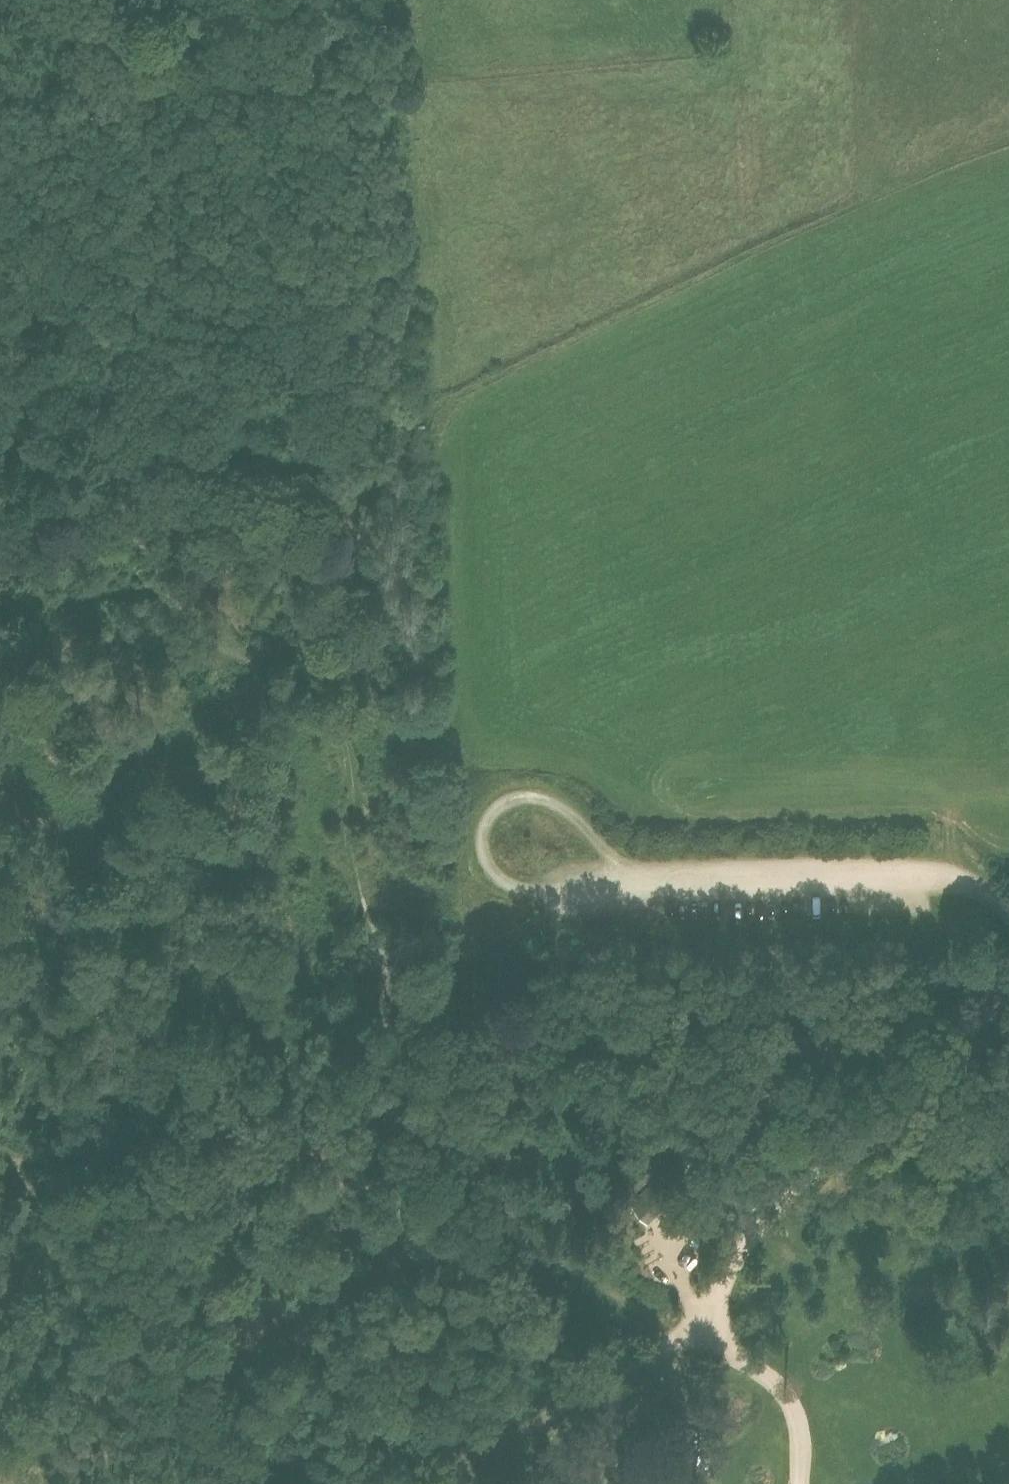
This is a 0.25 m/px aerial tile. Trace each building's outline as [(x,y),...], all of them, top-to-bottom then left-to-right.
[(675,1189),(661,1174),(632,1202),(646,1217),(675,1189)]
